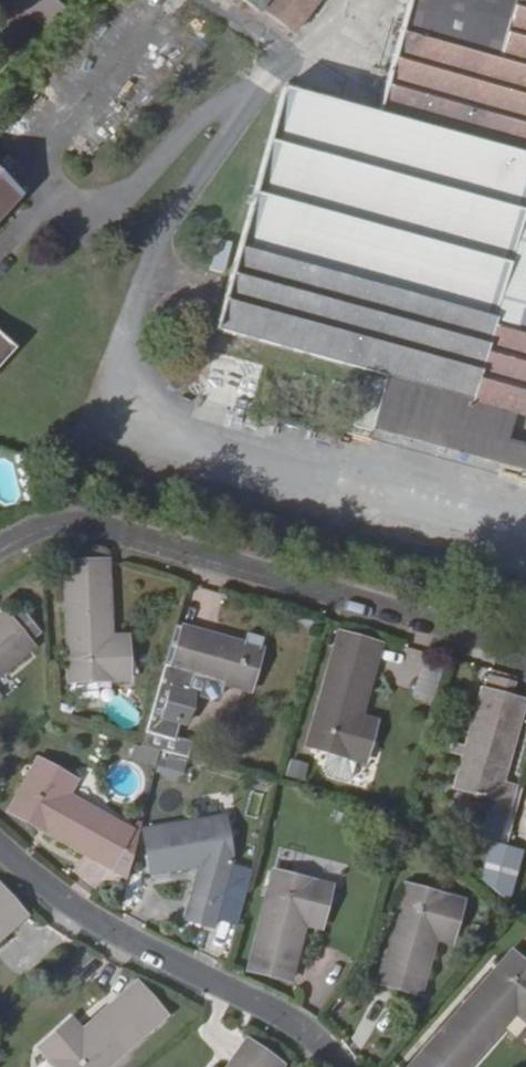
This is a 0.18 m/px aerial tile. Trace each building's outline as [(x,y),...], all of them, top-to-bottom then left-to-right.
[(377,115),(282,89),(214,329),(368,372),(352,426),(371,431),(386,377),(515,413),(507,441),(525,446),(525,0),(409,0),(377,115)] [(259,12),(268,0),(243,0),(259,12)] [(18,197),(0,180),(0,216),(18,197)] [(232,243),(218,240),(210,270),(223,273),(232,243)] [(15,349),(0,334),(0,366),(15,349)] [(507,441),(515,413),(386,377),(371,431),(525,474),(525,446),(507,441)] [(111,646),(111,637),(108,561),(64,563),(69,682),(129,680),(128,646),(111,646)] [(8,618),(5,614),(0,618),(0,675),(33,648),(29,643),(41,634),(20,609),(8,618)] [(192,675),(250,692),(261,649),(183,627),(173,662),(166,660),(144,732),(173,740),(179,722),(185,724),(193,694),(187,693),(192,675)] [(358,726),(361,717),(381,645),(339,633),(307,746),(364,763),(373,731),(358,726)] [(127,636),(111,637),(111,646),(128,646),(127,636)] [(424,661),(416,696),(436,701),(444,665),(424,661)] [(482,690),(466,747),(464,757),(455,787),(498,800),(494,814),(506,817),(514,787),(502,784),(525,702),(482,690)] [(194,710),(193,694),(185,724),(194,710)] [(376,722),(361,717),(358,726),(373,731),(376,722)] [(449,753),(464,757),(466,747),(452,743),(449,753)] [(132,831),(68,795),(76,781),(37,760),(8,812),(111,869),(132,831)] [(499,844),(506,817),(494,814),(486,811),(479,838),(499,844)] [(144,831),(151,874),(198,866),(189,914),(219,931),(231,861),(225,819),(144,831)] [(307,916),(323,919),(332,886),(273,872),(248,970),(291,981),(305,925),(307,916)] [(421,994),(436,939),(438,930),(454,934),(463,901),(405,885),(378,983),(421,994)] [(26,917),(0,888),(0,940),(26,917)] [(320,928),(323,919),(307,916),(305,925),(320,928)] [(451,943),(454,934),(438,930),(436,939),(451,943)] [(525,1010),(525,965),(511,952),(409,1066),(468,1066),(516,1013),(522,1006),(525,1010)] [(39,1048),(56,1066),(108,1066),(165,1016),(136,983),(82,1031),(75,1038),(64,1025),(39,1048)] [(522,1006),(516,1013),(525,1022),(525,1010),(522,1006)] [(71,1019),(64,1025),(75,1038),(82,1031),(71,1019)] [(283,1066),(247,1041),(228,1066),(282,1066),(283,1066)]
